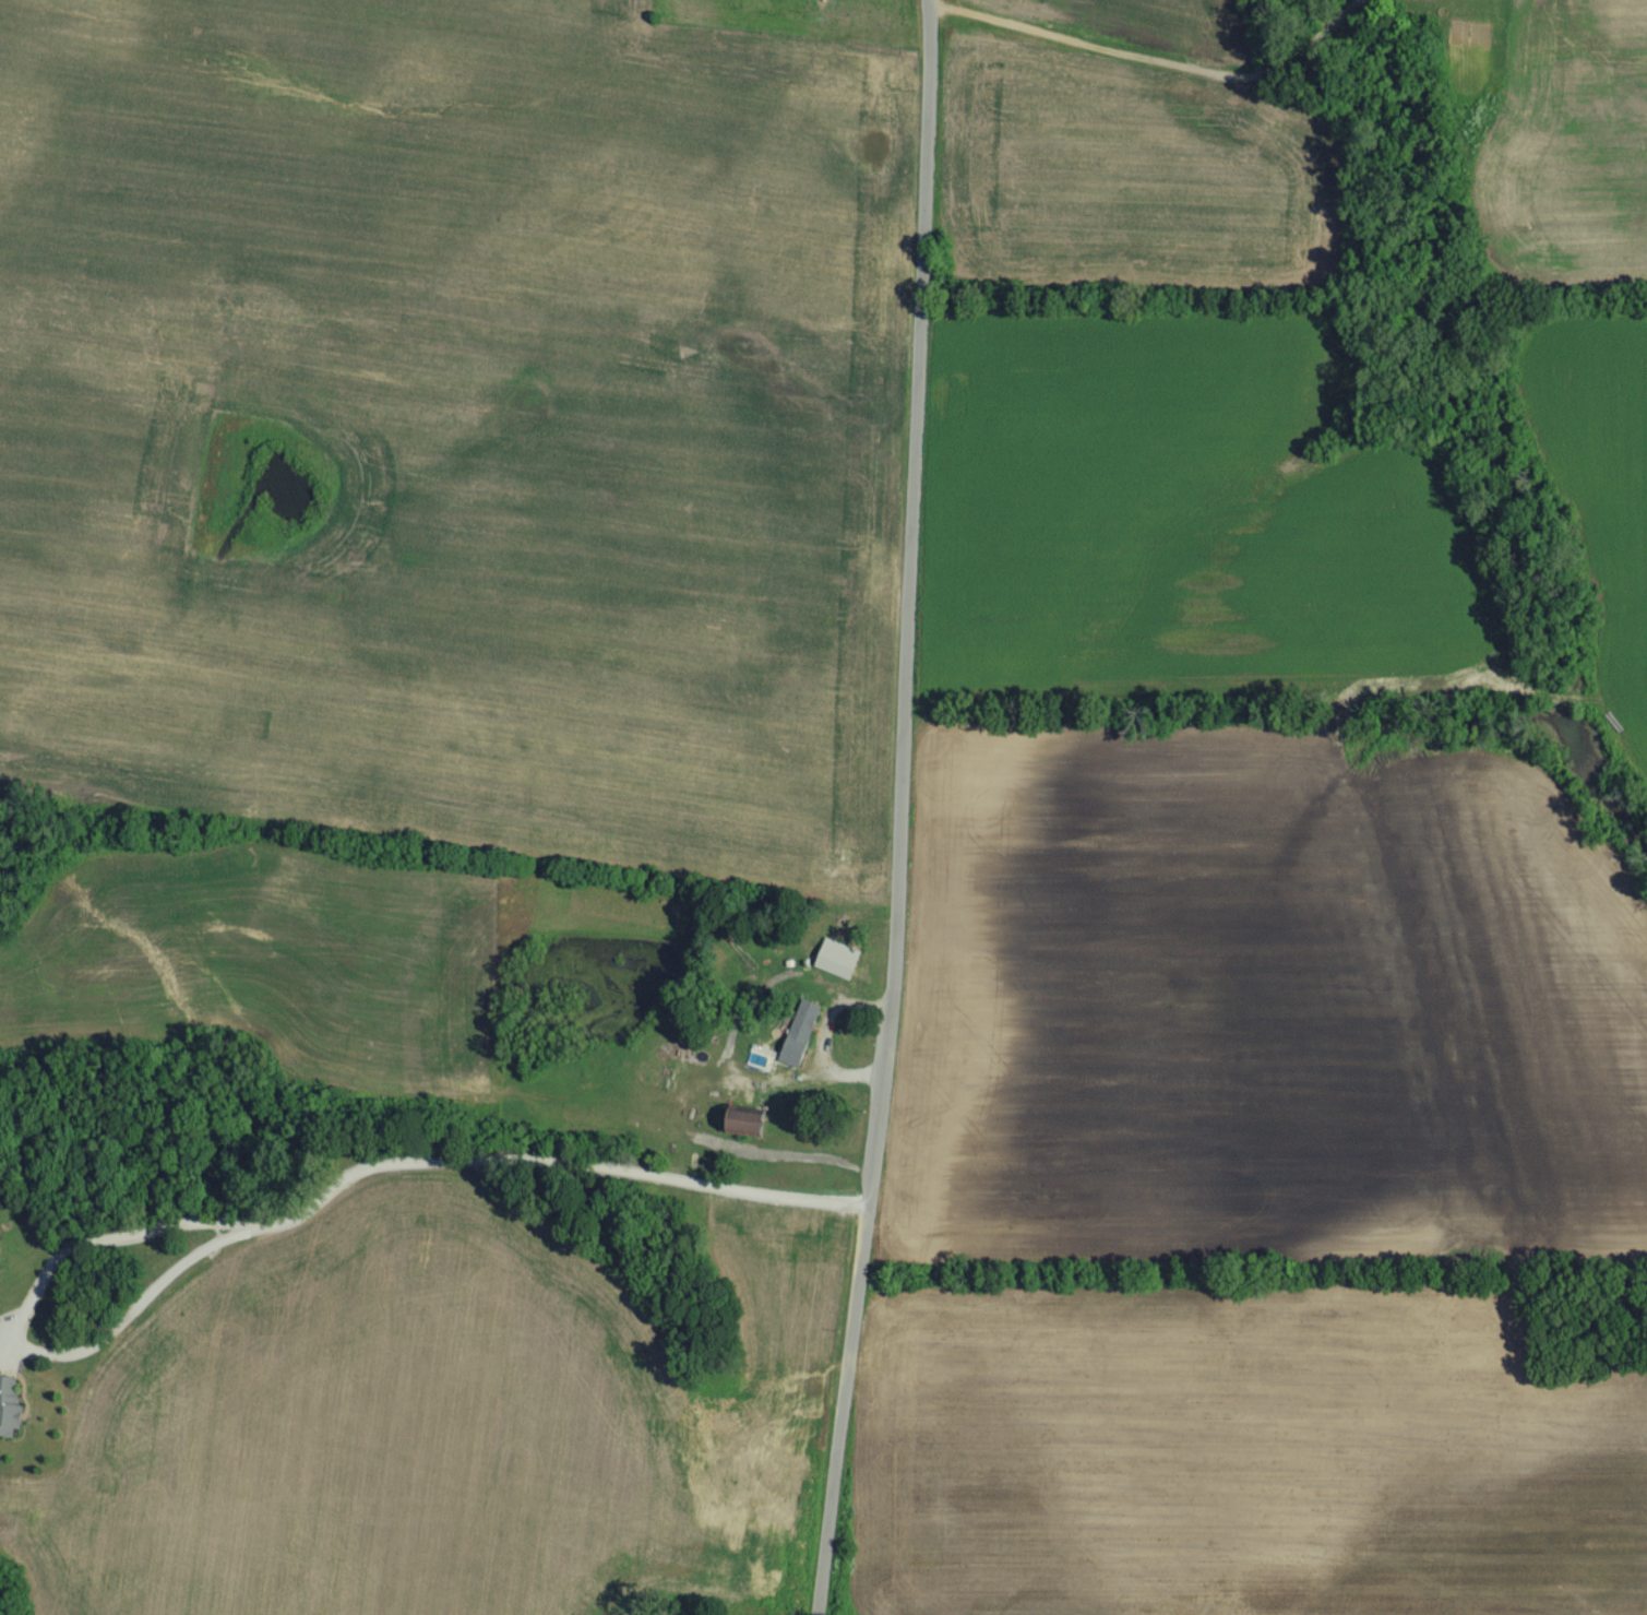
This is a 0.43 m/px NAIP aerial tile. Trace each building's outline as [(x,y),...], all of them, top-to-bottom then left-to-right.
[(803,1078),(823,1014),(802,1008),(782,1072),(803,1078)] [(770,1124),(734,1122),(732,1144),(769,1146),(770,1124)] [(18,1447),(23,1388),(0,1386),(0,1446),(18,1447)]
